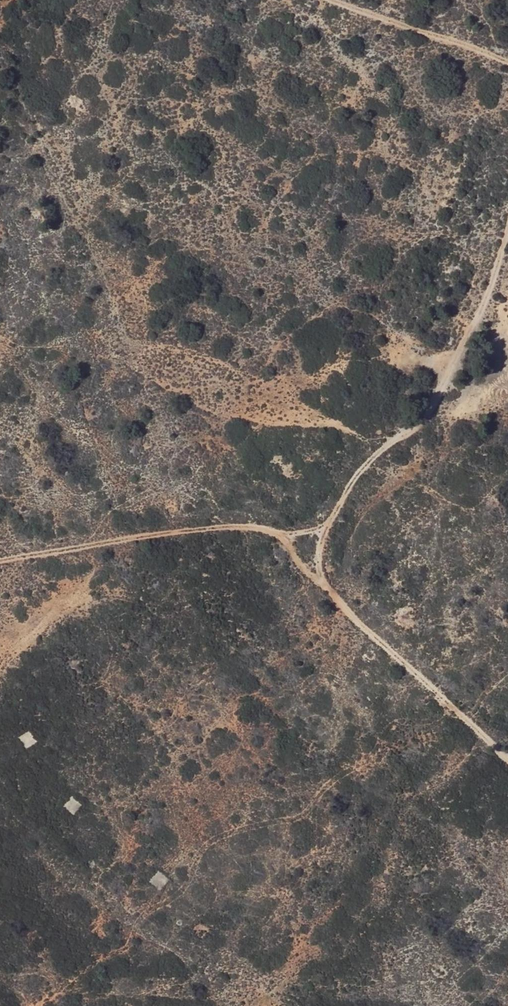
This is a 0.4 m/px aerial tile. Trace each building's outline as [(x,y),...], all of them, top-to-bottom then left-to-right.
[(21,736),(28,748),(38,742),(32,730),(21,736)]
